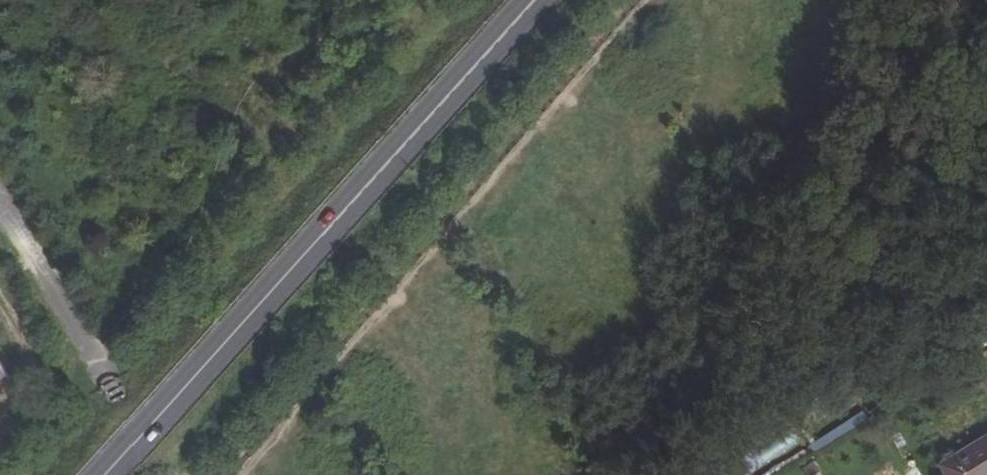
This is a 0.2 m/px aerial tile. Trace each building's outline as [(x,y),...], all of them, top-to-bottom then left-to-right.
[(949,474),(986,474),(986,437),(942,463),(949,474)]
